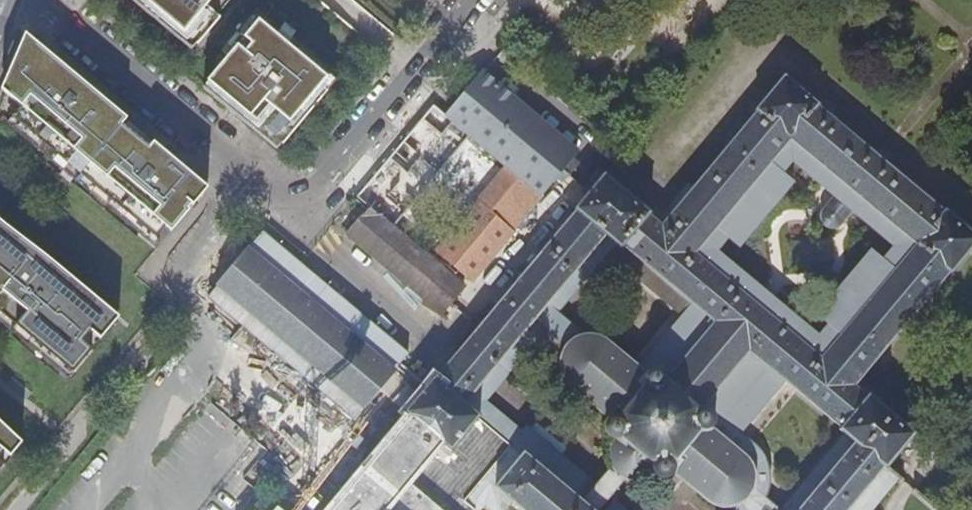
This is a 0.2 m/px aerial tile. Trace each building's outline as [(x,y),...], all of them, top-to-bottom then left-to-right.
[(196,45),(217,19),(204,7),(209,0),(141,0),(196,45)] [(237,111),(281,145),(325,93),(319,87),(325,77),(255,20),(204,82),(228,102),(223,108),(232,116),(237,111)] [(23,34),(0,86),(0,91),(2,92),(18,106),(9,118),(154,239),(163,228),(169,232),(192,205),(175,190),(185,178),(189,173),(179,165),(152,142),(148,147),(121,124),(124,119),(89,90),(69,73),(26,37),(23,34)] [(506,167),(492,184),(497,188),(514,202),(528,186),(538,194),(548,184),(555,174),(562,180),(567,174),(574,166),(567,160),(575,152),(481,72),(442,118),(430,107),(419,121),(362,188),(353,200),(364,209),(344,233),(439,313),(460,287),(450,278),(428,260),(385,224),(410,195),(415,200),(432,179),(427,175),(464,132),(506,167)] [(895,478),(883,468),(913,432),(866,394),(864,396),(851,386),(948,272),(949,273),(971,246),(971,233),(945,210),(943,208),(942,210),(819,107),(816,105),(817,103),(782,74),(752,109),(755,111),(659,224),(646,214),(648,212),(601,173),(587,191),(573,206),(572,208),(574,209),(432,380),(430,378),(423,386),(397,365),(405,354),(259,232),(206,296),(357,423),(381,395),(406,415),(327,509),(441,509),(410,486),(432,457),(439,463),(449,450),(486,478),(461,509),(474,509),(480,502),(490,509),(498,509),(506,500),(518,509),(621,509),(605,496),(591,485),(523,429),(519,433),(480,400),(530,342),(556,364),(557,369),(558,373),(559,377),(561,379),(563,382),(565,384),(598,411),(589,422),(600,431),(602,431),(604,433),(606,434),(608,435),(611,435),(613,434),(610,438),(608,442),(606,445),(605,449),(605,453),(605,455),(605,458),(606,461),(606,463),(607,465),(608,468),(610,470),(611,472),(613,474),(615,475),(617,477),(619,478),(620,478),(623,480),(626,481),(629,481),(632,481),(635,481),(639,480),(641,480),(644,478),(647,476),(649,475),(652,472),(653,474),(654,476),(656,477),(659,477),(660,478),(658,480),(669,490),(678,478),(707,502),(711,505),(713,506),(716,507),(718,507),(721,507),(724,508),(724,509),(867,509),(895,478)] [(152,142),(124,119),(121,124),(148,147),(152,142)] [(206,188),(189,173),(185,178),(175,190),(192,205),(206,188)] [(548,184),(573,206),(587,191),(567,174),(562,180),(555,174),(548,184)] [(492,184),(435,252),(440,256),(497,188),(492,184)] [(497,188),(483,205),(500,218),(498,220),(509,229),(538,194),(528,186),(514,202),(497,188)] [(483,205),(440,256),(457,269),(498,220),(500,218),(483,205)] [(70,374),(89,350),(80,343),(89,333),(106,312),(107,311),(75,284),(45,259),(3,226),(0,224),(0,315),(70,374)] [(440,256),(435,252),(428,260),(450,278),(457,269),(440,256)] [(117,318),(107,311),(106,312),(89,333),(98,341),(117,318)] [(1,453),(13,438),(0,426),(0,454),(1,453)] [(13,438),(1,453),(7,458),(19,443),(13,438)]
